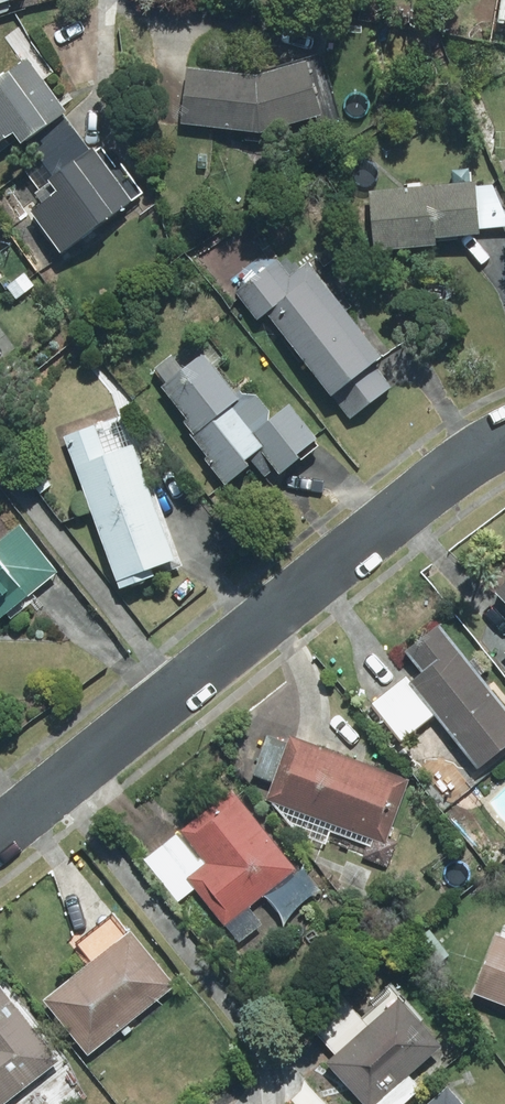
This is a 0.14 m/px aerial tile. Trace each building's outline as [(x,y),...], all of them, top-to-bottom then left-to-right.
[(183,68),(174,127),(249,140),(317,122),(301,63),(247,78),(183,68)] [(6,143),(14,154),(21,150),(63,120),(24,64),(0,81),(0,147),(6,143)] [(125,209),(63,120),(21,150),(56,200),(27,220),(53,258),(125,209)] [(485,188),(365,197),(369,253),(478,244),(478,230),(504,231),(504,227),(485,188)] [(285,247),(229,294),(254,323),(263,315),(351,419),(391,386),(372,364),(379,358),(285,247)] [(231,405),(197,359),(153,392),(226,490),(247,474),(241,466),(257,454),(275,477),(291,465),(289,462),(315,442),(286,402),(266,417),(248,392),(231,405)] [(125,417),(64,437),(114,591),(175,571),(125,417)] [(57,574),(16,524),(0,537),(0,620),(57,574)] [(466,665),(433,627),(410,647),(424,664),(370,709),(399,744),(428,719),(476,776),(504,751),(504,713),(477,679),(487,671),(475,657),(466,665)] [(254,815),(323,842),(327,833),(379,854),(406,784),(284,736),(254,815)] [(292,873),(230,789),(138,857),(173,904),(195,888),(222,924),(292,873)] [(172,989),(116,922),(83,950),(93,963),(44,1005),(90,1059),(172,989)] [(497,929),(471,997),(504,1010),(504,932),(497,929)] [(0,996),(0,1103),(10,1103),(57,1066),(0,996)] [(396,1002),(320,1067),(352,1103),(381,1103),(408,1081),(440,1053),(396,1002)] [(408,1081),(381,1103),(403,1103),(417,1092),(408,1081)] [(430,1103),(455,1103),(444,1091),(430,1103)]
